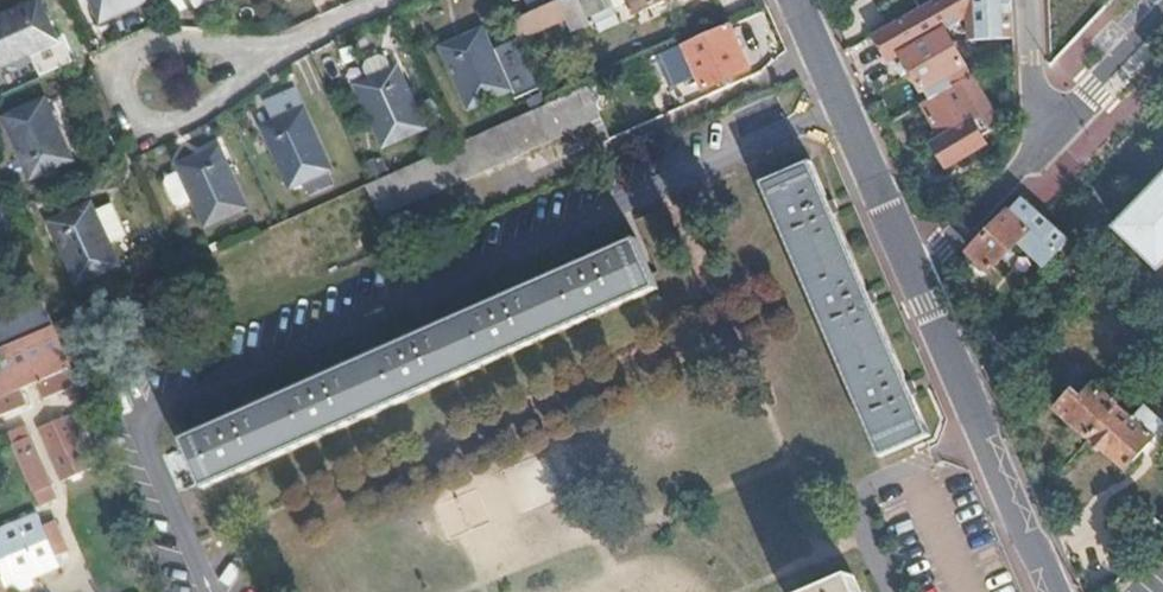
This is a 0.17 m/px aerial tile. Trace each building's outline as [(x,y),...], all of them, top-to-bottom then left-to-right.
[(155,0),(90,0),(100,24),(155,0)] [(518,37),(561,19),(566,31),(586,22),(576,0),(557,0),(531,11),(511,20),(518,37)] [(531,11),(557,0),(526,0),(531,11)] [(586,22),(612,10),(608,0),(576,0),(586,22)] [(612,10),(629,3),(634,14),(664,0),(608,0),(612,10)] [(1012,53),(1010,0),(966,0),(968,40),(997,39),(997,50),(973,51),(963,58),(946,29),(941,30),(926,4),(890,25),(873,34),(884,59),(901,54),(921,89),(924,89),(931,99),(962,81),(988,67),(1012,53)] [(933,0),(895,0),(881,8),(890,25),(926,4),(933,0)] [(57,43),(38,2),(0,19),(0,69),(57,43)] [(1071,39),(1070,14),(1055,14),(1055,40),(1071,39)] [(746,69),(726,24),(651,57),(665,87),(696,74),(702,89),(746,69)] [(509,89),(483,30),(442,47),(468,107),(509,89)] [(376,78),(391,70),(386,59),(379,57),(366,62),(364,69),(369,81),(376,78)] [(383,145),(424,128),(397,68),(376,78),(369,81),(356,87),(383,145)] [(988,128),(962,81),(931,99),(923,104),(950,150),(988,128)] [(289,187),(331,169),(304,110),(295,89),(266,102),(276,123),(263,128),(289,187)] [(365,186),(379,217),(587,125),(572,93),(548,104),(365,186)] [(43,98),(3,116),(29,175),(69,156),(43,98)] [(204,226),(246,207),(219,147),(177,166),(180,173),(188,191),(204,226)] [(880,455),(927,434),(911,396),(916,394),(911,380),(906,383),(873,307),(878,305),(872,290),(867,293),(833,214),(838,212),(833,199),(827,202),(809,161),(761,183),(880,455)] [(188,191),(180,173),(171,177),(169,182),(178,203),(183,205),(193,201),(188,191)] [(1115,242),(1159,283),(1162,279),(1162,192),(1115,242)] [(1021,197),(968,252),(988,271),(1016,242),(1044,267),(1070,240),(1052,224),(1028,203),(1021,197)] [(109,205),(93,212),(100,228),(108,245),(124,237),(109,205)] [(78,283),(118,266),(108,245),(100,228),(90,206),(50,223),(78,283)] [(205,487),(653,286),(632,240),(591,258),(589,252),(577,258),(579,264),(503,299),(500,293),(486,298),(490,305),(411,339),(408,333),(397,338),(400,345),(323,379),(320,372),(307,379),(310,386),(233,420),(230,414),(217,419),(220,425),(184,442),(205,487)] [(8,346),(53,326),(48,315),(39,319),(41,323),(14,335),(12,330),(3,334),(8,346)] [(26,408),(21,396),(72,372),(53,326),(8,346),(0,350),(0,419),(26,408)] [(1056,409),(1086,436),(1115,403),(1093,383),(1087,391),(1082,397),(1075,391),(1072,389),(1056,409)] [(1080,385),(1075,391),(1082,397),(1087,391),(1080,385)] [(1125,470),(1154,437),(1152,434),(1162,421),(1162,412),(1149,401),(1134,419),(1115,403),(1086,436),(1125,470)] [(64,482),(94,470),(71,416),(41,430),(64,482)] [(37,495),(53,488),(34,447),(19,454),(37,495)] [(476,490),(436,505),(448,536),(487,522),(476,490)] [(36,590),(33,583),(59,571),(38,522),(0,538),(0,591),(32,591),(36,590)] [(853,576),(818,591),(860,591),(853,576)]
